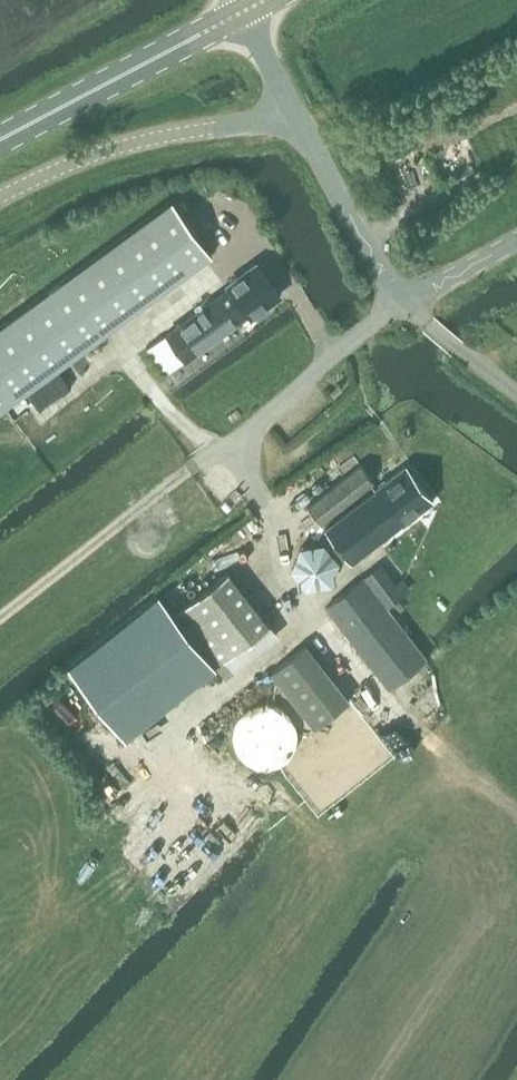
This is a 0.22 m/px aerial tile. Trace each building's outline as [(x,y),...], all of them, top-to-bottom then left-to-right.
[(172,200),(0,326),(0,409),(211,254),(172,200)] [(415,251),(409,240),(397,246),(403,258),(415,251)] [(233,280),(228,283),(230,287),(249,312),(251,316),(254,313),(258,318),(271,308),(268,304),(280,294),(256,262),(238,276),(237,275),(237,276),(233,279),(232,279),(233,280)] [(249,312),(230,287),(167,333),(186,358),(249,312)] [(361,463),(359,465),(307,505),(320,521),(374,480),(361,463)] [(374,489),(375,491),(325,529),(350,561),(401,522),(402,524),(433,500),(405,464),(374,489)] [(301,547),(292,568),(307,586),(329,582),(338,561),(323,543),(301,547)] [(228,570),(175,612),(217,664),(270,623),(228,570)] [(365,577),(328,605),(392,686),(428,657),(365,577)] [(158,593),(68,664),(76,674),(126,737),(210,670),(216,666),(163,599),(158,593)] [(306,643),(272,670),(315,726),(349,699),(306,643)] [(294,740),(293,733),(291,727),(288,722),(284,717),(280,713),(275,711),(269,709),(262,708),(256,709),(250,711),(245,713),(241,717),(236,722),(233,727),(231,734),(231,740),(231,747),(233,752),(235,756),(239,761),(243,765),(249,768),(256,771),(261,771),(267,771),(272,770),(278,767),(283,763),(287,759),(291,753),(293,747),(294,740)]
